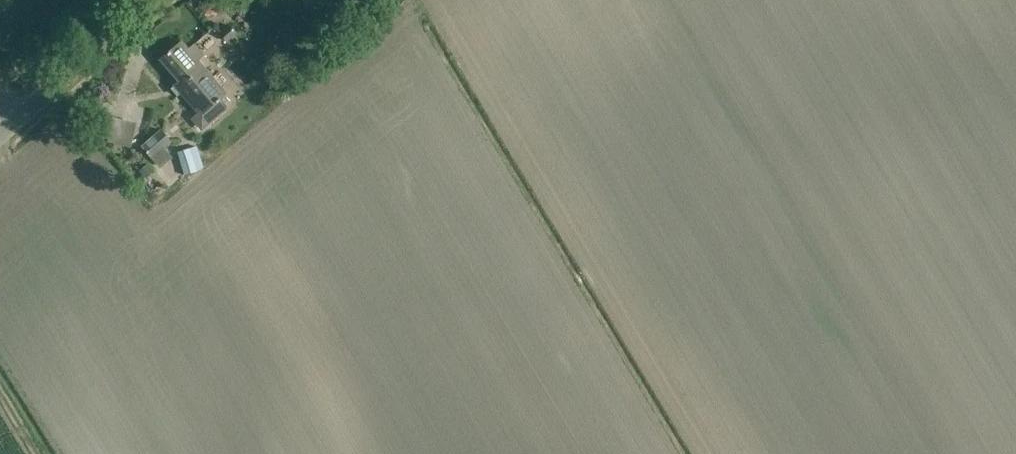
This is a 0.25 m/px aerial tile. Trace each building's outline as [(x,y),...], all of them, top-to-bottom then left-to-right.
[(218,35),(225,43),(237,33),(229,24),(218,35)] [(181,42),(162,58),(160,61),(177,81),(173,85),(173,86),(170,89),(176,95),(179,92),(197,113),(191,118),(201,131),(227,108),(220,100),(226,94),(198,61),(204,56),(194,44),(187,50),(181,42)] [(158,43),(136,58),(144,70),(166,54),(158,43)] [(240,92),(227,97),(231,110),(245,106),(240,92)] [(172,145),(171,143),(172,142),(160,129),(140,147),(151,159),(150,160),(164,173),(174,162),(165,154),(172,145)] [(193,152),(191,153),(180,156),(187,178),(199,174),(193,152)]
